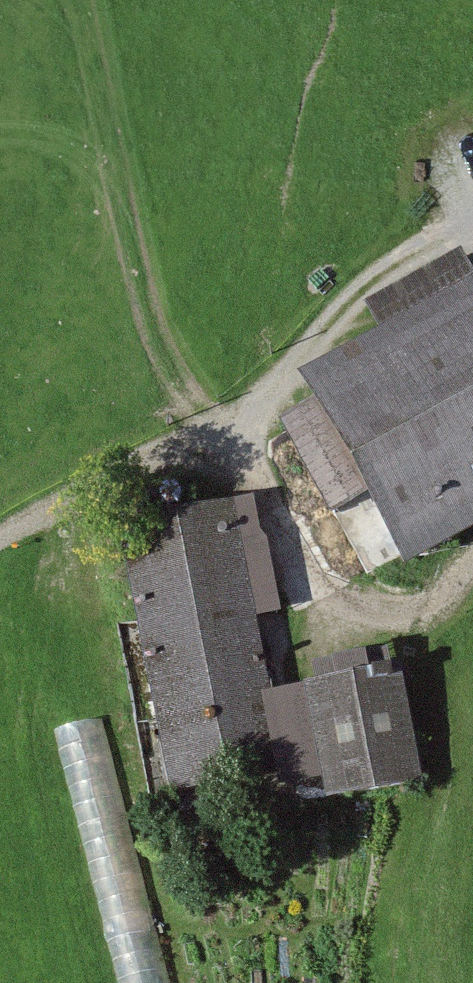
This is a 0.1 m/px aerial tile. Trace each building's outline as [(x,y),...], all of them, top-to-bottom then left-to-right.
[(472,291),(472,283),(459,258),(365,309),(382,340),(472,291)] [(382,340),(303,384),(317,409),(283,428),(332,518),(363,501),(404,575),(472,536),(472,291),(382,340)] [(161,509),(164,512),(168,513),(172,514),(176,513),(179,510),(181,507),(182,503),(182,500),(181,496),(178,493),(175,491),(172,490),(168,490),(164,492),(161,494),(159,498),(159,502),(159,506),(161,509)] [(233,509),(122,528),(167,794),(278,775),(265,700),(233,509)] [(402,675),(305,693),(322,785),(325,804),(422,786),(402,675)] [(322,785),(305,693),(265,700),(278,775),(282,792),(322,785)]
